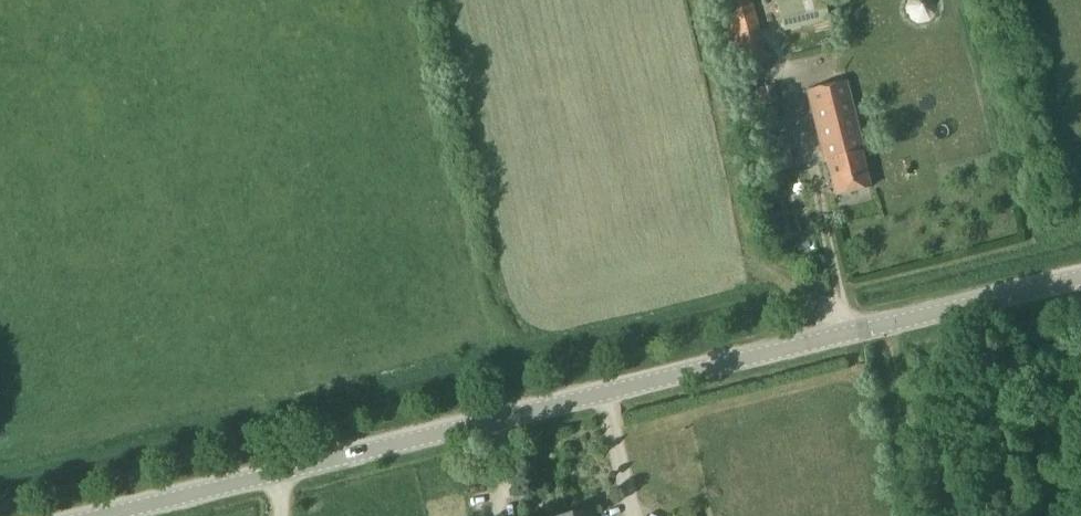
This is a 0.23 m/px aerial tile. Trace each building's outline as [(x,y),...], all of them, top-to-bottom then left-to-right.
[(714,6),(732,72),(766,63),(748,0),(734,0),(714,6)] [(819,0),(808,0),(812,16),(822,14),(819,0)] [(890,40),(888,25),(872,27),(874,42),(890,40)] [(844,83),(806,92),(823,161),(827,161),(836,197),(869,189),(860,153),(862,153),(844,83)]
